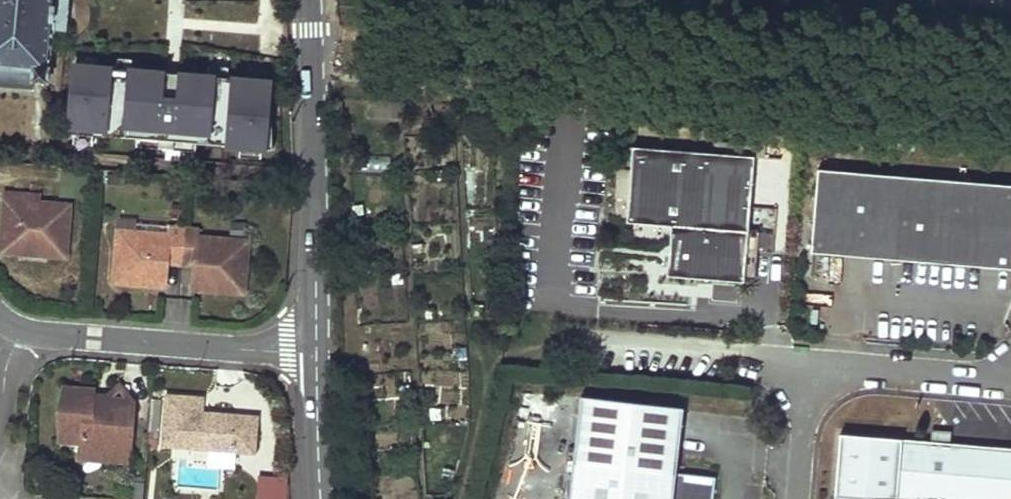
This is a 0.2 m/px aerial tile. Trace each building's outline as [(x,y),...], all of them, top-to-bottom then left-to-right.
[(34,89),(35,78),(52,80),(57,26),(68,27),(70,0),(0,0),(0,87),(34,89)] [(113,65),(114,60),(75,57),(69,130),(76,131),(75,143),(94,144),(95,132),(137,135),(136,146),(158,148),(158,143),(175,144),(174,149),(197,151),(197,142),(241,145),(240,155),(262,157),(263,145),(275,146),(278,111),(273,110),(275,72),(234,69),(232,73),(218,72),(218,67),(180,64),(179,70),(166,69),(167,63),(131,61),(130,66),(113,65)] [(667,265),(666,275),(700,278),(700,282),(711,282),(711,279),(743,281),(744,278),(749,278),(753,231),(747,230),(753,156),(632,146),(626,221),(671,225),(669,245),(667,265)] [(370,153),(369,167),(390,169),(391,155),(370,153)] [(824,166),(815,249),(1010,270),(1010,186),(824,166)] [(68,204),(38,202),(38,195),(5,193),(4,207),(8,207),(7,227),(2,226),(1,251),(18,252),(18,245),(47,247),(47,254),(65,256),(68,204)] [(197,235),(197,229),(170,226),(169,232),(169,240),(137,237),(137,230),(119,228),(115,282),(145,284),(145,276),(167,278),(169,263),(195,266),(194,280),(217,282),(216,290),(245,292),(250,239),(230,237),(229,247),(196,244),(197,235)] [(169,232),(137,230),(137,237),(169,240),(169,232)] [(230,237),(197,235),(196,244),(229,247),(230,237)] [(660,264),(667,265),(669,245),(662,244),(662,247),(657,251),(600,246),(600,253),(656,258),(660,262),(660,264)] [(47,247),(18,245),(18,252),(47,254),(47,247)] [(167,278),(145,276),(145,284),(167,286),(167,278)] [(217,282),(194,280),(194,288),(216,290),(217,282)] [(134,403),(100,401),(99,409),(91,408),(92,400),(93,394),(93,389),(63,387),(58,440),(80,441),(79,448),(130,452),(134,403)] [(591,393),(582,458),(684,471),(693,406),(591,393)] [(256,416),(199,411),(200,397),(165,394),(161,444),(253,451),(256,416)] [(930,446),(951,448),(952,434),(931,432),(930,446)] [(841,438),(835,498),(1010,498),(1010,453),(951,448),(930,446),(841,438)] [(724,476),(684,471),(582,458),(577,498),(721,498),(724,476)] [(288,474),(257,472),(256,498),(287,498),(288,474)]
